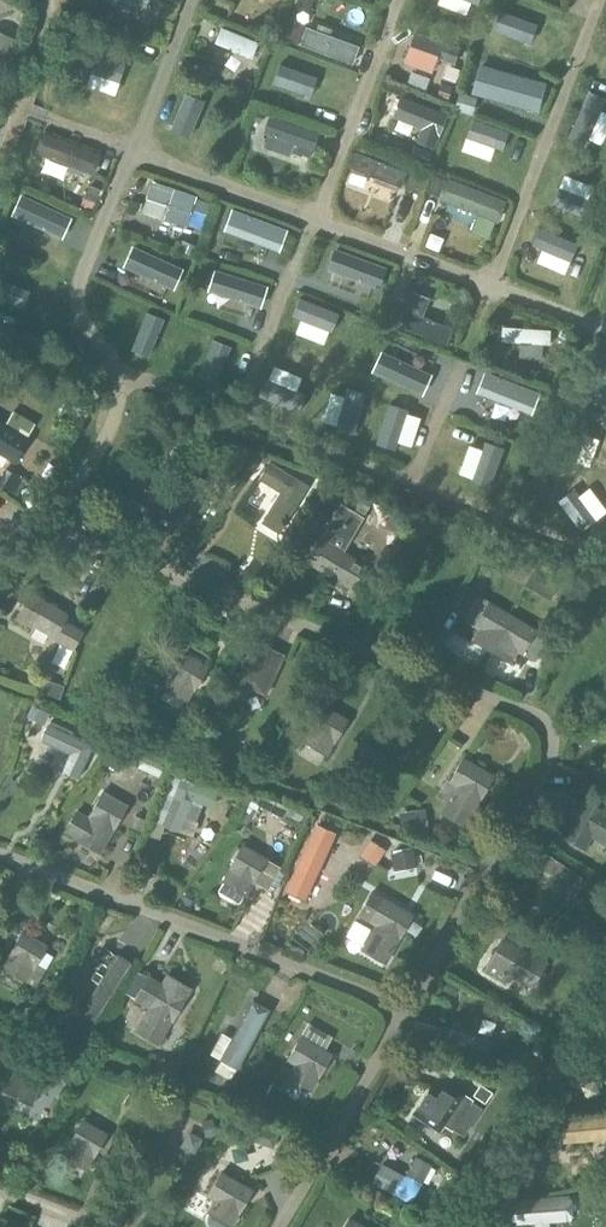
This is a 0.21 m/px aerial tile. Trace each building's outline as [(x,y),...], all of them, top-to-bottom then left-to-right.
[(127,4),(126,11),(135,12),(136,6),(146,7),(148,0),(101,0),(127,4)] [(500,9),(493,28),(530,42),(537,23),(500,9)] [(306,26),(299,43),(352,63),(359,46),(306,26)] [(453,63),(458,49),(414,32),(403,62),(431,72),(436,57),(453,63)] [(2,73),(17,41),(0,33),(0,72),(2,73)] [(217,47),(213,64),(253,76),(258,59),(217,47)] [(88,50),(81,69),(119,83),(126,64),(88,50)] [(279,63),(272,82),(309,95),(316,77),(279,63)] [(535,111),(543,84),(479,65),(473,86),(499,94),(497,100),(535,111)] [(83,75),(78,95),(124,108),(129,88),(83,75)] [(588,90),(566,138),(583,146),(605,98),(588,90)] [(184,92),(169,129),(188,137),(203,100),(184,92)] [(438,135),(446,115),(400,97),(392,117),(420,129),(415,141),(433,148),(438,135)] [(473,119),(467,137),(502,149),(509,131),(473,119)] [(42,134),(35,152),(71,166),(69,171),(77,174),(79,169),(92,174),(99,155),(42,134)] [(268,134),(262,151),(311,170),(318,152),(268,134)] [(354,151),(348,168),(400,188),(407,171),(354,151)] [(39,162),(35,175),(87,193),(91,179),(39,162)] [(447,179),(439,200),(496,222),(504,201),(447,179)] [(185,226),(195,196),(152,182),(146,198),(169,205),(164,219),(185,226)] [(558,187),(551,206),(589,220),(596,201),(558,187)] [(22,197),(13,215),(62,237),(70,219),(22,197)] [(238,212),(230,234),(278,251),(286,231),(238,212)] [(540,229),(533,248),(570,262),(578,243),(540,229)] [(132,244),(123,264),(174,287),(184,267),(132,244)] [(335,248),(327,269),(378,289),(386,267),(376,263),(335,248)] [(215,267),(208,289),(260,306),(267,284),(215,267)] [(23,308),(30,290),(0,279),(0,299),(23,308)] [(299,298),(292,315),(330,331),(337,313),(299,298)] [(146,312),(130,349),(147,356),(163,319),(146,312)] [(212,339),(197,377),(214,384),(229,346),(212,339)] [(516,359),(517,372),(548,371),(547,345),(499,347),(500,360),(516,359)] [(384,354),(376,374),(421,394),(428,374),(384,354)] [(266,379),(259,396),(298,412),(305,395),(266,379)] [(597,390),(605,407),(605,386),(597,390)] [(345,388),(334,429),(354,436),(365,393),(345,388)] [(389,404),(376,444),(394,449),(407,410),(389,404)] [(14,462),(28,439),(0,422),(0,454),(14,462)] [(485,442),(471,482),(489,488),(504,448),(485,442)] [(281,492),(263,523),(279,532),(307,486),(268,463),(258,479),(281,492)] [(184,527),(198,503),(154,475),(139,499),(184,527)] [(342,552),(363,518),(341,504),(306,561),(328,575),(342,552)] [(174,569),(204,538),(195,528),(164,560),(174,569)] [(352,589),(366,566),(342,552),(328,575),(352,589)] [(30,590),(14,618),(29,627),(31,624),(73,649),(83,632),(64,621),(68,612),(30,590)] [(514,616),(489,601),(478,595),(464,620),(474,626),(480,629),(472,642),(492,654),(514,616)] [(535,662),(550,637),(514,616),(492,654),(511,665),(519,653),(535,662)] [(446,634),(436,644),(468,674),(477,663),(446,634)] [(265,695),(284,656),(253,641),(234,680),(265,695)] [(187,703),(208,665),(182,651),(161,689),(187,703)] [(327,755),(348,719),(323,704),(302,741),(327,755)] [(78,779),(94,745),(49,723),(41,740),(70,753),(62,770),(78,779)] [(441,816),(465,829),(495,774),(463,756),(438,801),(446,805),(441,816)] [(191,805),(193,800),(214,808),(220,794),(179,778),(161,824),(181,831),(187,816),(198,821),(202,809),(191,805)] [(101,853),(128,805),(101,789),(86,816),(77,811),(65,832),(101,853)] [(584,801),(565,836),(585,848),(592,835),(605,843),(605,813),(584,801)] [(305,900),(335,834),(316,825),(285,891),(305,900)] [(256,826),(252,839),(270,844),(274,831),(256,826)] [(246,844),(231,866),(221,881),(244,896),(254,880),(266,888),(280,867),(246,844)] [(357,873),(371,882),(382,865),(368,856),(357,873)] [(376,926),(362,950),(385,963),(413,914),(372,890),(357,915),(376,926)] [(238,923),(243,911),(221,901),(215,912),(238,923)] [(26,981),(47,944),(22,930),(1,967),(26,981)] [(531,988),(545,963),(502,938),(483,971),(504,983),(509,975),(531,988)] [(159,1045),(187,998),(148,975),(134,999),(148,1007),(134,1030),(159,1045)] [(236,1069),(268,1011),(251,1001),(219,1060),(236,1069)] [(460,1032),(462,1024),(454,1021),(451,1029),(440,1026),(434,1044),(485,1060),(491,1042),(460,1032)] [(326,1048),(333,1038),(308,1023),(286,1060),(293,1064),(287,1075),(311,1090),(333,1053),(326,1048)] [(31,1105),(50,1069),(22,1054),(3,1091),(31,1105)] [(431,1085),(412,1114),(439,1132),(444,1125),(452,1130),(472,1100),(446,1083),(440,1092),(431,1085)] [(86,1170),(107,1131),(83,1117),(61,1156),(86,1170)] [(179,1164),(193,1171),(200,1156),(187,1149),(179,1164)] [(410,1202),(430,1165),(415,1157),(405,1176),(382,1164),(372,1182),(410,1202)] [(252,1191),(231,1178),(220,1172),(206,1196),(214,1200),(207,1212),(232,1226),(252,1191)] [(515,1200),(517,1224),(570,1220),(568,1196),(515,1200)] [(360,1223),(350,1217),(344,1226),(367,1226),(360,1223)]
